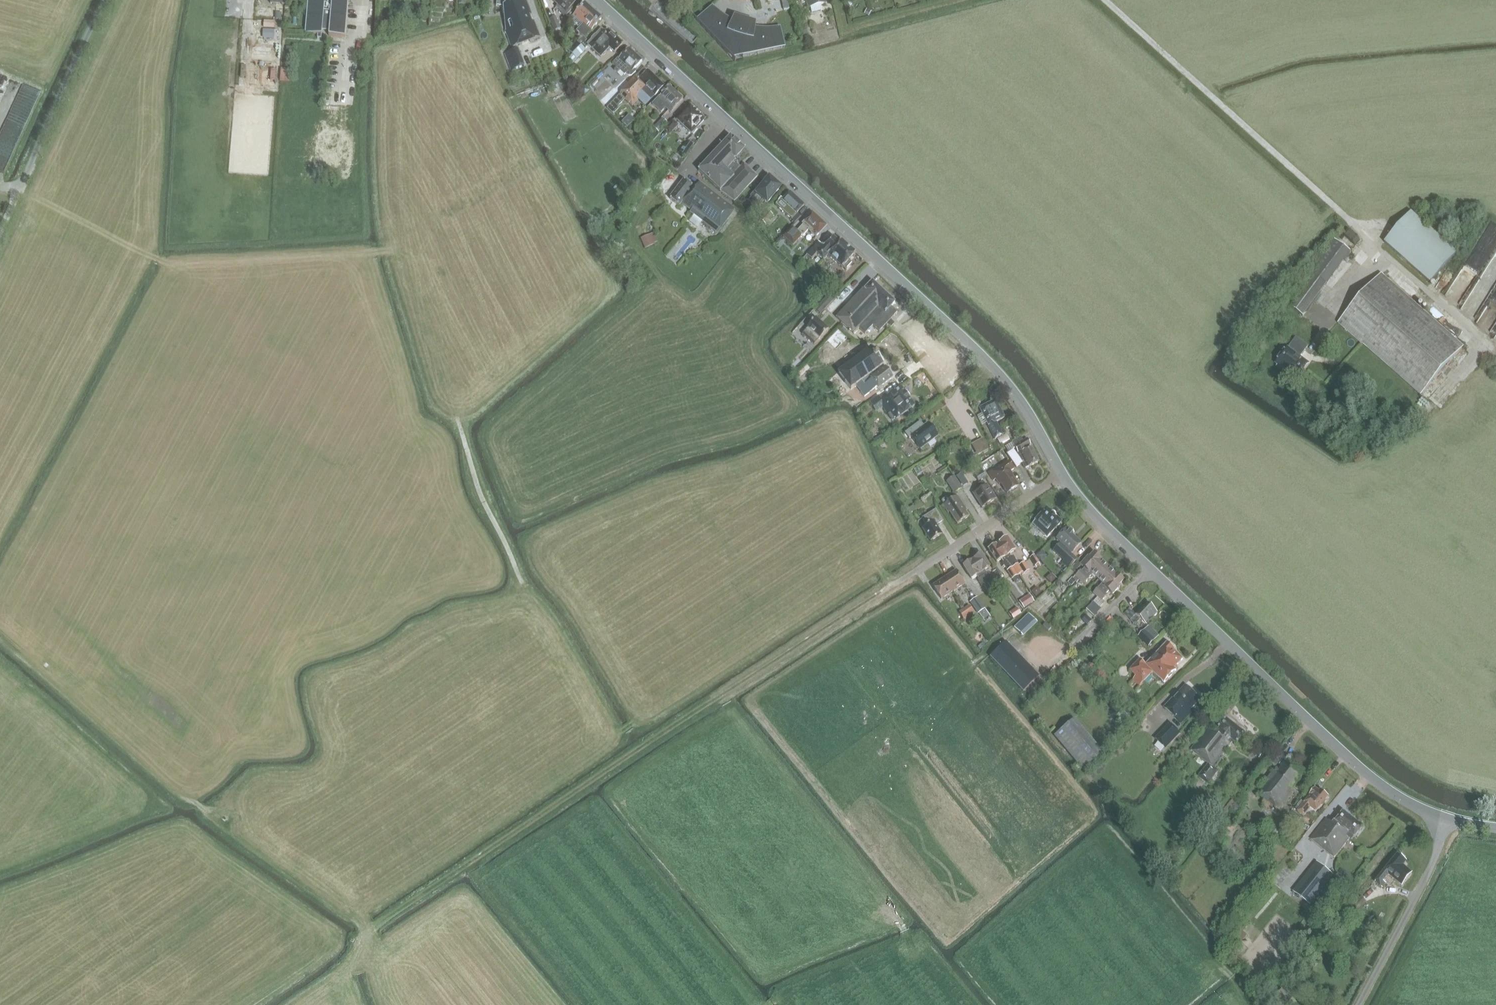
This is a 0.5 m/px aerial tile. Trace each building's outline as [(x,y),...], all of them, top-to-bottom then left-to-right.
[(345,37),(348,0),(307,0),(304,34),(317,35),(317,39),(321,39),(322,30),(328,31),(328,36),(345,37)] [(496,6),(502,7),(505,32),(511,48),(512,48),(513,50),(504,54),(510,70),(524,65),(518,48),(516,49),(516,46),(540,37),(534,21),(532,21),(529,14),(531,14),(526,0),(497,0),(496,6)] [(574,0),(552,0),(558,5),(556,7),(566,16),(570,11),(568,9),(575,1),(574,0)] [(810,7),(811,13),(821,11),(820,5),(825,4),(824,0),(807,0),(809,8),(810,7)] [(568,56),(586,40),(584,38),(601,19),(584,3),(569,19),(579,28),(576,31),(582,37),(577,43),(576,42),(568,51),(568,52),(567,53),(568,56)] [(722,15),(711,6),(696,20),(695,19),(694,19),(727,54),(729,53),(742,57),(784,48),(780,27),(766,29),(754,29),(755,25),(733,18),(731,21),(722,15)] [(560,29),(556,17),(549,19),(554,31),(553,32),(554,35),(557,34),(555,31),(560,29)] [(263,28),(260,58),(280,60),(283,30),(263,28)] [(605,32),(601,28),(595,35),(594,35),(591,39),(591,40),(586,45),(600,57),(609,48),(614,53),(623,44),(607,29),(605,32)] [(586,40),(568,56),(572,64),(585,50),(581,46),(586,40)] [(626,86),(632,80),(629,76),(631,76),(636,71),(634,69),(642,61),(628,49),(622,56),(621,55),(612,64),(616,68),(613,70),(617,74),(619,71),(624,75),(625,74),(627,76),(617,87),(621,91),(626,86)] [(574,71),(572,66),(563,70),(565,75),(574,71)] [(644,67),(632,80),(626,86),(621,91),(619,94),(632,106),(642,96),(641,96),(643,94),(649,101),(664,86),(644,67)] [(577,79),(570,77),(568,83),(576,85),(577,79)] [(558,85),(556,80),(544,85),(547,92),(551,90),(552,93),(557,91),(557,93),(560,92),(557,86),(558,85)] [(682,99),(668,86),(659,98),(659,97),(652,105),(660,113),(665,109),(670,114),(673,111),(672,111),(682,99)] [(704,120),(690,107),(676,121),(691,135),(691,134),(692,135),(697,130),(696,128),(704,120)] [(624,121),(628,126),(635,119),(630,114),(624,121)] [(667,123),(661,118),(652,127),(658,133),(667,123)] [(678,125),(672,120),(663,130),(669,135),(678,125)] [(656,135),(651,130),(645,137),(650,142),(656,135)] [(744,150),(730,137),(698,170),(719,191),(734,202),(757,177),(743,165),(740,168),(736,164),(747,153),(744,150)] [(693,145),(686,140),(678,152),(680,153),(679,154),(684,157),(684,156),(685,156),(693,145)] [(779,188),(768,178),(757,192),(755,190),(750,196),(751,197),(747,201),(757,209),(764,201),(766,203),(779,188)] [(735,209),(699,182),(694,189),(683,180),(669,199),(679,206),(681,203),(691,210),(689,213),(717,233),(735,209)] [(804,205),(789,192),(782,200),(780,199),(775,204),(791,219),(804,205)] [(773,215),(768,211),(760,220),(765,224),(773,215)] [(826,226),(811,212),(801,224),(802,225),(796,232),(791,228),(783,237),(792,246),(802,235),(803,236),(807,231),(815,238),(826,226)] [(1457,253),(1411,212),(1384,243),(1430,283),(1457,253)] [(654,243),(650,234),(640,238),(644,248),(654,243)] [(839,242),(832,236),(823,246),(818,241),(806,255),(811,260),(816,254),(823,260),(827,255),(842,268),(845,271),(852,264),(848,261),(855,253),(841,240),(839,242)] [(1495,286),(1495,285),(1495,244),(1485,237),(1462,274),(1474,282),(1479,275),(1495,286)] [(1333,239),(1309,272),(1286,304),(1303,316),(1351,252),(1333,239)] [(1463,347),(1381,274),(1338,323),(1419,395),(1463,347)] [(894,303),(872,282),(864,289),(863,288),(835,318),(853,334),(858,328),(864,334),(872,326),(879,332),(887,323),(889,326),(892,322),(890,320),(897,313),(890,307),(894,303)] [(837,295),(832,290),(814,308),(819,314),(837,295)] [(839,304),(834,299),(825,308),(831,313),(839,304)] [(828,329),(815,318),(807,327),(807,328),(802,334),(814,345),(828,329)] [(1307,347),(1295,338),(1288,348),(1287,348),(1275,364),(1277,365),(1276,366),(1283,371),(1284,370),(1297,380),(1306,368),(1301,364),(1304,360),(1300,357),(1307,347)] [(850,390),(861,381),(868,376),(883,365),(871,348),(837,373),(850,390)] [(870,378),(868,376),(861,381),(870,392),(876,387),(878,388),(893,377),(885,367),(870,378)] [(914,406),(900,386),(881,400),(878,396),(869,402),(875,410),(881,406),(892,421),(895,419),(896,419),(914,406)] [(994,439),(1002,435),(1006,433),(1003,429),(1000,430),(996,422),(1004,418),(995,400),(979,408),(994,439)] [(918,423),(904,433),(908,439),(911,437),(920,449),(937,436),(927,423),(921,428),(918,423)] [(1023,441),(1021,437),(1011,442),(1017,453),(1024,469),(1029,466),(1038,462),(1031,446),(1027,439),(1023,441)] [(982,439),(976,442),(982,452),(987,450),(982,439)] [(1013,468),(1008,461),(993,471),(992,470),(988,473),(993,481),(995,479),(999,485),(1000,484),(1006,493),(1018,486),(1012,477),(1012,475),(1009,471),(1013,468)] [(986,477),(983,472),(975,476),(978,481),(986,477)] [(961,488),(953,476),(946,482),(954,493),(961,488)] [(985,486),(982,481),(975,486),(978,491),(973,494),(982,508),(995,499),(986,485),(985,486)] [(966,511),(957,496),(950,501),(947,497),(946,497),(941,500),(941,501),(944,505),(943,505),(948,513),(949,512),(957,524),(968,517),(965,512),(966,511)] [(1061,523),(1046,509),(1032,524),(1046,539),(1061,523)] [(943,521),(936,510),(922,518),(926,525),(922,528),(930,541),(941,534),(936,525),(943,521)] [(1073,534),(1068,529),(1066,531),(1065,529),(1055,540),(1059,543),(1052,551),(1063,561),(1061,563),(1068,569),(1076,560),(1070,554),(1080,544),(1072,536),(1073,534)] [(997,544),(1018,575),(1022,572),(1023,574),(1029,570),(1024,562),(1018,565),(1017,564),(1018,564),(1013,556),(1011,556),(1010,554),(1015,551),(1006,538),(997,544)] [(1018,575),(997,544),(988,550),(996,563),(1001,560),(1003,562),(1001,563),(1011,579),(1017,575),(1017,576),(1018,575)] [(1079,580),(1080,581),(1099,560),(1100,559),(1093,553),(1081,566),(1083,568),(1081,571),(1080,570),(1074,576),(1074,577),(1072,579),(1072,578),(1067,583),(1071,586),(1075,582),(1076,583),(1079,580)] [(972,560),(986,583),(991,590),(995,587),(991,581),(992,580),(987,572),(986,573),(985,570),(990,567),(981,554),(972,560)] [(1040,563),(1034,555),(1029,558),(1034,567),(1040,563)] [(981,587),(986,583),(972,560),(963,566),(971,579),(976,576),(978,579),(977,579),(981,587)] [(1107,567),(1099,560),(1080,581),(1083,584),(1092,574),(1096,579),(1107,567)] [(1096,596),(1116,575),(1107,567),(1096,579),(1102,584),(1092,593),(1096,596)] [(944,578),(953,591),(964,584),(956,570),(944,578)] [(1116,574),(1116,575),(1096,596),(1097,597),(1086,609),(1093,616),(1100,609),(1098,607),(1103,602),(1101,601),(1107,595),(1106,594),(1108,591),(1112,595),(1119,586),(1118,585),(1123,580),(1116,574)] [(941,599),(953,591),(944,578),(932,586),(941,599)] [(1083,585),(1079,581),(1074,586),(1079,591),(1083,585)] [(992,603),(984,591),(977,596),(985,608),(992,603)] [(984,609),(977,597),(969,602),(977,614),(984,609)] [(1157,613),(1147,603),(1144,606),(1142,605),(1138,609),(1139,611),(1136,615),(1131,621),(1135,625),(1141,620),(1146,625),(1157,613)] [(969,605),(964,609),(969,616),(974,612),(969,605)] [(1019,607),(1012,611),(1015,617),(1022,614),(1019,607)] [(964,609),(959,612),(964,620),(969,616),(964,609)] [(1030,613),(1015,626),(1024,636),(1039,623),(1030,613)] [(1081,620),(1087,625),(1091,621),(1086,615),(1081,620)] [(1149,626),(1138,637),(1139,638),(1148,646),(1154,640),(1159,635),(1149,626)] [(1006,674),(1022,659),(1005,642),(989,656),(1006,674)] [(1174,650),(1167,643),(1146,665),(1140,659),(1130,671),(1136,676),(1132,680),(1139,686),(1153,672),(1164,682),(1176,670),(1174,668),(1182,659),(1173,650),(1174,650)] [(1038,677),(1022,659),(1006,674),(1023,691),(1025,690),(1030,695),(1040,685),(1035,680),(1038,677)] [(1188,689),(1185,686),(1177,694),(1178,695),(1174,700),(1172,699),(1164,708),(1181,723),(1192,711),(1191,709),(1200,700),(1193,693),(1194,692),(1189,688),(1188,689)] [(1103,754),(1074,719),(1053,736),(1082,771),(1103,754)] [(1245,733),(1226,719),(1217,730),(1210,725),(1190,750),(1207,763),(1197,776),(1207,784),(1217,771),(1213,768),(1226,752),(1225,751),(1233,740),(1236,743),(1245,733)] [(1180,734),(1169,723),(1154,739),(1165,750),(1180,734)] [(1269,757),(1263,752),(1258,758),(1264,763),(1269,757)] [(1304,774),(1287,760),(1276,773),(1274,771),(1257,792),(1265,799),(1261,804),(1267,809),(1271,805),(1280,812),(1296,791),(1292,788),(1304,774)] [(1319,792),(1315,789),(1310,796),(1304,803),(1301,801),(1297,806),(1300,808),(1297,812),(1304,818),(1307,814),(1311,809),(1316,812),(1328,797),(1320,791),(1319,792)] [(1242,806),(1236,802),(1231,808),(1237,813),(1242,806)] [(1363,827),(1343,812),(1333,824),(1326,819),(1310,839),(1334,858),(1349,839),(1352,841),(1354,838),(1363,827)] [(1237,824),(1229,818),(1223,826),(1231,832),(1237,824)] [(1161,863),(1169,869),(1175,861),(1166,855),(1161,863)] [(1406,862),(1397,855),(1385,870),(1375,882),(1382,888),(1386,883),(1383,881),(1388,875),(1396,882),(1401,886),(1412,873),(1403,866),(1406,862)] [(1316,861),(1292,891),(1310,905),(1334,875),(1316,861)] [(1341,903),(1331,895),(1323,906),(1332,914),(1341,903)] [(1366,902),(1362,898),(1355,904),(1359,909),(1366,902)] [(1242,931),(1250,922),(1246,919),(1238,927),(1242,931)] [(1333,946),(1327,941),(1321,949),(1326,954),(1333,946)] [(1318,963),(1312,959),(1309,963),(1315,967),(1318,963)] [(1282,990),(1273,1001),(1277,1004),(1297,1004),(1298,1004),(1282,990)]
